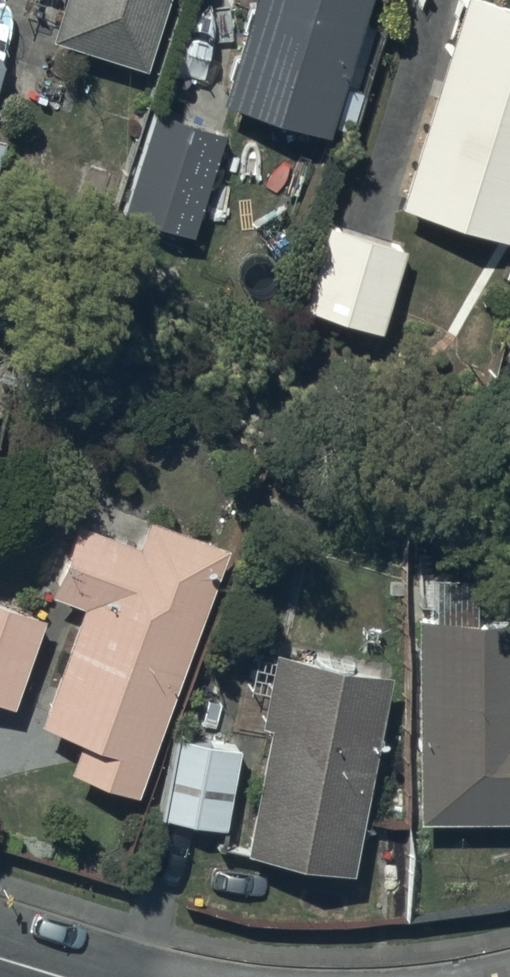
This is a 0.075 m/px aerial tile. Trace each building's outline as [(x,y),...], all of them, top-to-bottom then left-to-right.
[(52,33),(150,63),(170,0),(62,0),(52,33)] [(217,93),(322,126),(361,0),(246,0),(217,93)] [(395,197),(509,232),(509,0),(456,0),(395,197)] [(225,128),(152,105),(120,206),(194,229),(225,128)] [(402,243),(324,219),(299,299),(377,324),(402,243)] [(499,350),(509,354),(509,314),(499,350)] [(227,540),(148,511),(139,536),(79,515),(52,589),(82,599),(41,716),(80,730),(68,763),(138,788),(227,540)] [(429,567),(429,608),(413,608),(413,815),(509,815),(509,610),(468,610),(468,567),(429,567)] [(0,595),(0,700),(10,704),(45,612),(0,595)] [(387,663),(274,643),(261,718),(268,719),(245,845),(351,864),(387,663)] [(241,739),(172,731),(162,812),(231,821),(241,739)]
